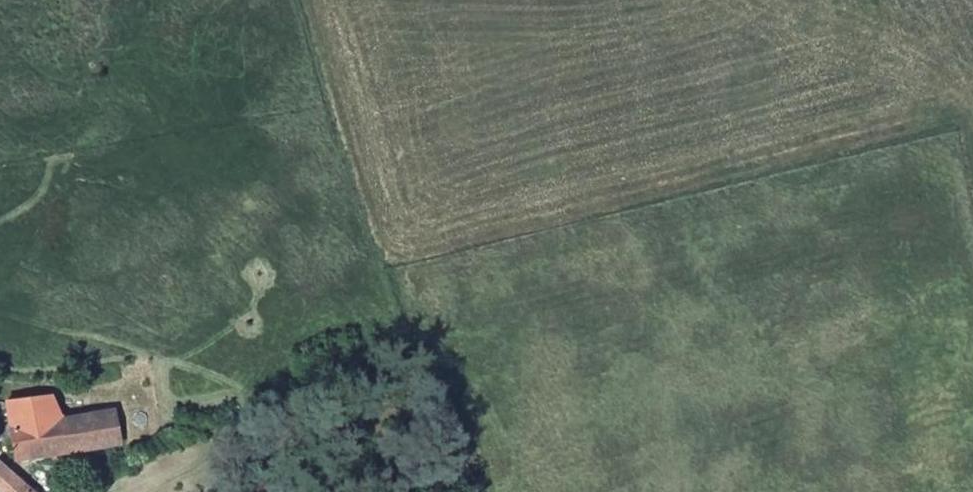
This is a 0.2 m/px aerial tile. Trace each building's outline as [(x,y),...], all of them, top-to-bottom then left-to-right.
[(118,408),(63,417),(53,392),(8,399),(0,438),(0,440),(15,457),(35,454),(37,463),(83,454),(82,446),(123,440),(118,408)] [(0,460),(0,486),(2,488),(7,491),(38,491),(0,460)]
